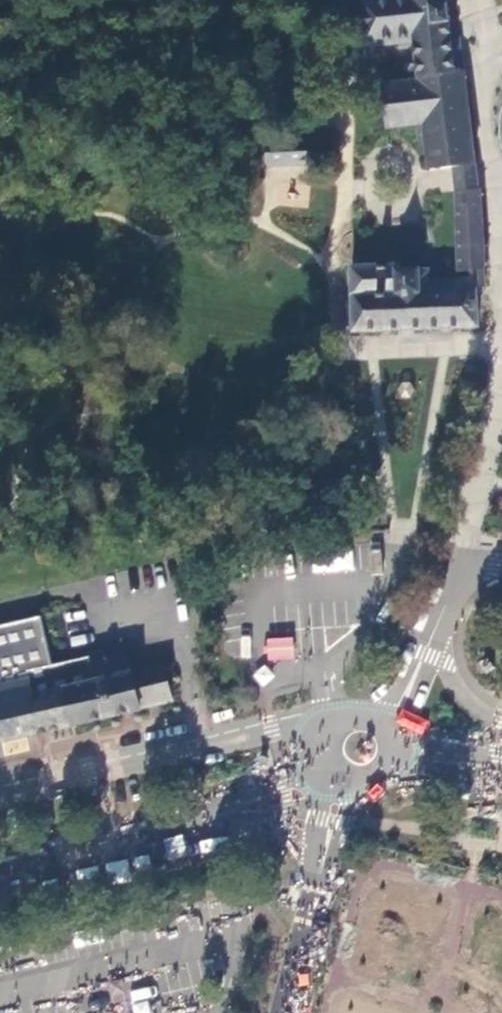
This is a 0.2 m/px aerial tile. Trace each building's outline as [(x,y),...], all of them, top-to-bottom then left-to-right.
[(365,50),(413,45),(417,79),(381,83),(387,130),(416,127),(419,148),(425,148),(428,171),(452,169),(453,180),(455,192),(458,273),(470,272),(471,277),(430,280),(430,269),(421,270),(421,268),(400,269),(400,265),(350,266),(352,334),(480,330),(478,289),(486,288),(487,270),(482,190),(479,190),(478,178),(465,71),(460,38),(453,39),(448,0),(358,0),(365,50)] [(307,140),(268,142),(269,166),(309,165),(307,140)] [(175,703),(165,662),(132,670),(126,646),(89,655),(89,656),(54,664),(42,615),(0,625),(0,745),(75,728),(121,717),(143,712),(143,710),(175,703)] [(267,661),(294,658),(292,636),(265,639),(267,661)] [(423,733),(427,718),(400,709),(395,724),(423,733)]
